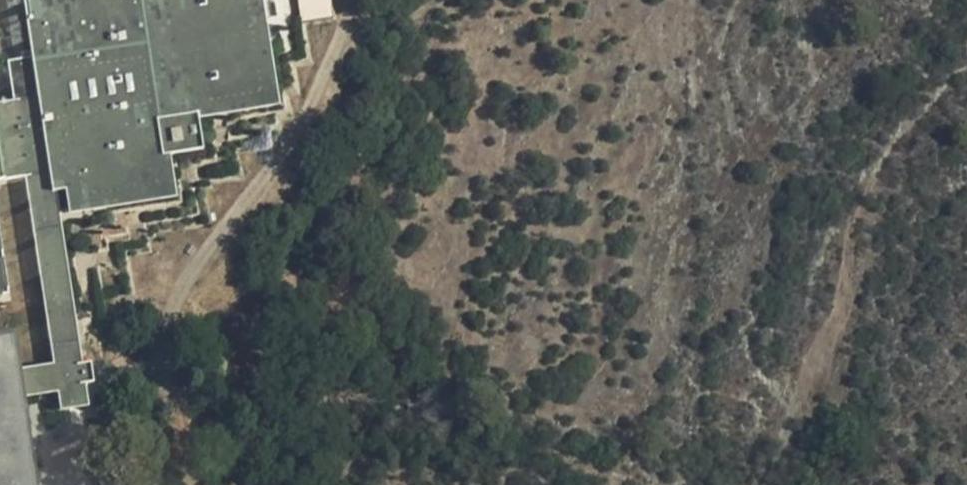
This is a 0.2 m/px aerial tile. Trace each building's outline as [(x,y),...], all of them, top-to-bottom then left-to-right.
[(50,189),(57,188),(65,187),(69,215),(174,199),(168,156),(201,151),(196,121),(277,109),(266,31),(261,0),(23,0),(32,58),(50,189)] [(302,21),(334,15),(331,0),(298,0),(302,21)] [(20,368),(24,396),(57,392),(60,411),(71,409),(88,407),(84,382),(92,381),(89,362),(81,363),(57,188),(50,189),(32,58),(21,59),(8,61),(13,100),(0,102),(0,180),(26,176),(52,364),(20,368)] [(14,331),(0,333),(0,484),(37,484),(24,396),(20,368),(14,331)]
